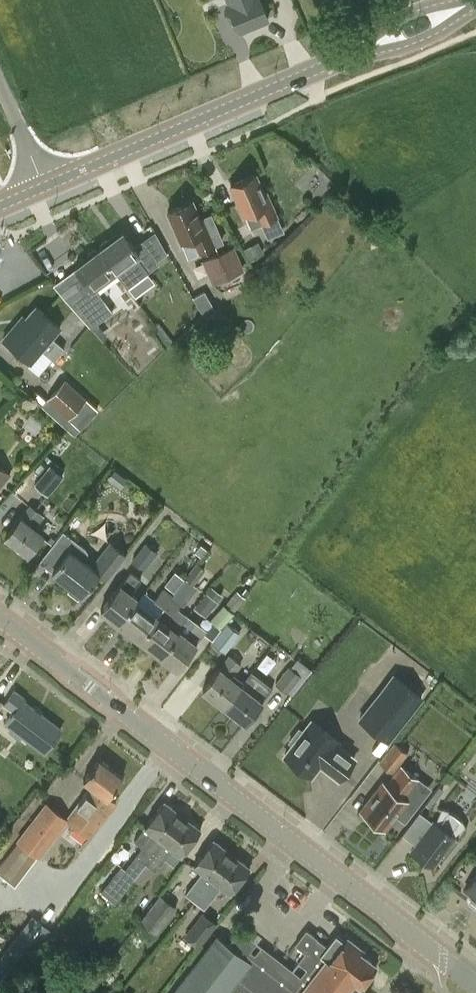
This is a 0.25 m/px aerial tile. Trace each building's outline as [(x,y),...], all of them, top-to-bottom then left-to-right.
[(260,0),(225,0),(238,31),(268,18),(260,0)] [(284,231),(278,217),(266,190),(263,191),(256,174),(230,185),(243,216),(245,215),(251,229),(262,224),(268,238),(284,231)] [(212,213),(200,218),(192,200),(167,211),(188,258),(215,246),(214,245),(224,241),(212,213)] [(101,247),(99,249),(116,271),(136,255),(148,272),(159,264),(156,260),(167,252),(155,231),(133,247),(122,231),(109,241),(106,240),(100,245),(101,247)] [(235,245),(202,260),(213,284),(246,269),(235,245)] [(75,267),(53,284),(90,327),(112,310),(95,287),(116,271),(99,249),(96,250),(94,249),(88,254),(88,256),(75,267)] [(217,310),(205,290),(193,297),(203,314),(205,317),(217,310)] [(65,347),(53,336),(60,327),(36,306),(18,327),(15,324),(3,338),(30,362),(41,349),(53,360),(65,347)] [(243,362),(238,343),(226,346),(231,365),(243,362)] [(67,427),(75,434),(98,408),(86,397),(92,391),(77,377),(71,383),(65,378),(46,398),(47,399),(42,404),(67,427)] [(54,460),(35,484),(48,494),(64,473),(61,471),(64,468),(54,460)] [(12,473),(0,464),(0,488),(12,473)] [(31,503),(21,516),(5,536),(27,554),(43,533),(41,531),(44,528),(37,523),(45,514),(31,503)] [(90,565),(84,560),(87,556),(88,554),(88,553),(88,551),(87,549),(85,547),(63,530),(40,560),(52,571),(52,572),(81,595),(99,573),(105,578),(126,553),(110,540),(90,565)] [(200,556),(207,548),(196,540),(190,549),(200,556)] [(146,541),(132,559),(146,570),(159,551),(146,541)] [(205,568),(197,561),(185,577),(186,578),(193,583),(205,568)] [(131,570),(120,584),(100,610),(116,622),(135,598),(137,597),(131,592),(141,578),(131,570)] [(138,600),(135,598),(116,622),(138,640),(174,594),(163,586),(154,597),(145,591),(138,600)] [(184,620),(183,619),(175,629),(178,631),(160,656),(176,669),(196,643),(204,633),(213,640),(233,614),(246,596),(237,589),(225,605),(224,603),(205,628),(188,614),(184,620)] [(206,616),(218,601),(206,592),(194,607),(206,616)] [(183,601),(174,594),(138,640),(160,656),(178,631),(175,629),(183,619),(174,613),(183,601)] [(227,622),(212,643),(225,652),(240,631),(227,622)] [(230,654),(220,668),(219,667),(202,689),(225,707),(252,671),(251,670),(244,680),(235,674),(243,663),(230,654)] [(296,656),(291,664),(306,674),(311,666),(296,656)] [(289,665),(275,684),(287,692),(301,673),(289,665)] [(273,686),(252,671),(225,707),(245,723),(262,701),(273,686)] [(391,682),(359,725),(385,744),(417,701),(391,682)] [(14,691),(3,704),(13,712),(5,722),(11,727),(8,730),(18,738),(21,734),(43,752),(60,729),(23,701),(24,699),(14,691)] [(338,740),(311,720),(303,730),(299,728),(289,740),(293,743),(285,754),(284,754),(311,775),(312,774),(322,761),(329,766),(327,769),(339,778),(353,760),(355,757),(336,743),(338,740)] [(392,772),(408,752),(395,742),(379,762),(392,772)] [(18,842),(0,866),(0,873),(15,885),(37,856),(39,858),(67,821),(90,838),(117,802),(108,796),(123,776),(98,758),(82,779),(90,785),(65,817),(45,801),(15,840),(18,842)] [(401,763),(386,784),(381,781),(370,795),(372,797),(361,811),(372,819),(372,823),(377,827),(380,825),(384,828),(395,814),(396,816),(397,815),(406,822),(416,808),(407,801),(408,801),(404,799),(420,777),(401,763)] [(164,801),(144,827),(134,840),(142,846),(126,868),(121,864),(101,890),(116,901),(134,878),(182,815),(164,801)] [(435,822),(434,821),(420,811),(402,834),(416,844),(412,850),(433,866),(440,855),(445,858),(458,840),(453,836),(466,826),(462,818),(450,810),(442,807),(435,822)] [(200,828),(182,815),(134,878),(143,884),(154,869),(155,870),(172,848),(180,855),(200,828)] [(206,842),(197,834),(186,847),(196,855),(206,842)] [(193,865),(202,872),(185,893),(195,900),(231,853),(213,839),(193,865)] [(231,853),(195,900),(204,908),(221,887),(229,893),(249,866),(231,853)] [(465,889),(475,897),(475,874),(465,889)] [(157,933),(177,907),(160,894),(140,920),(157,933)] [(217,923),(203,912),(185,936),(199,947),(217,923)] [(232,937),(227,944),(216,935),(171,992),(225,992),(227,991),(229,992),(345,992),(353,982),(359,986),(376,965),(361,953),(363,950),(347,937),(344,941),(335,934),(327,945),(317,938),(317,937),(306,929),(294,944),(304,952),(297,961),(305,968),(296,980),(257,950),(254,954),(232,937)]
